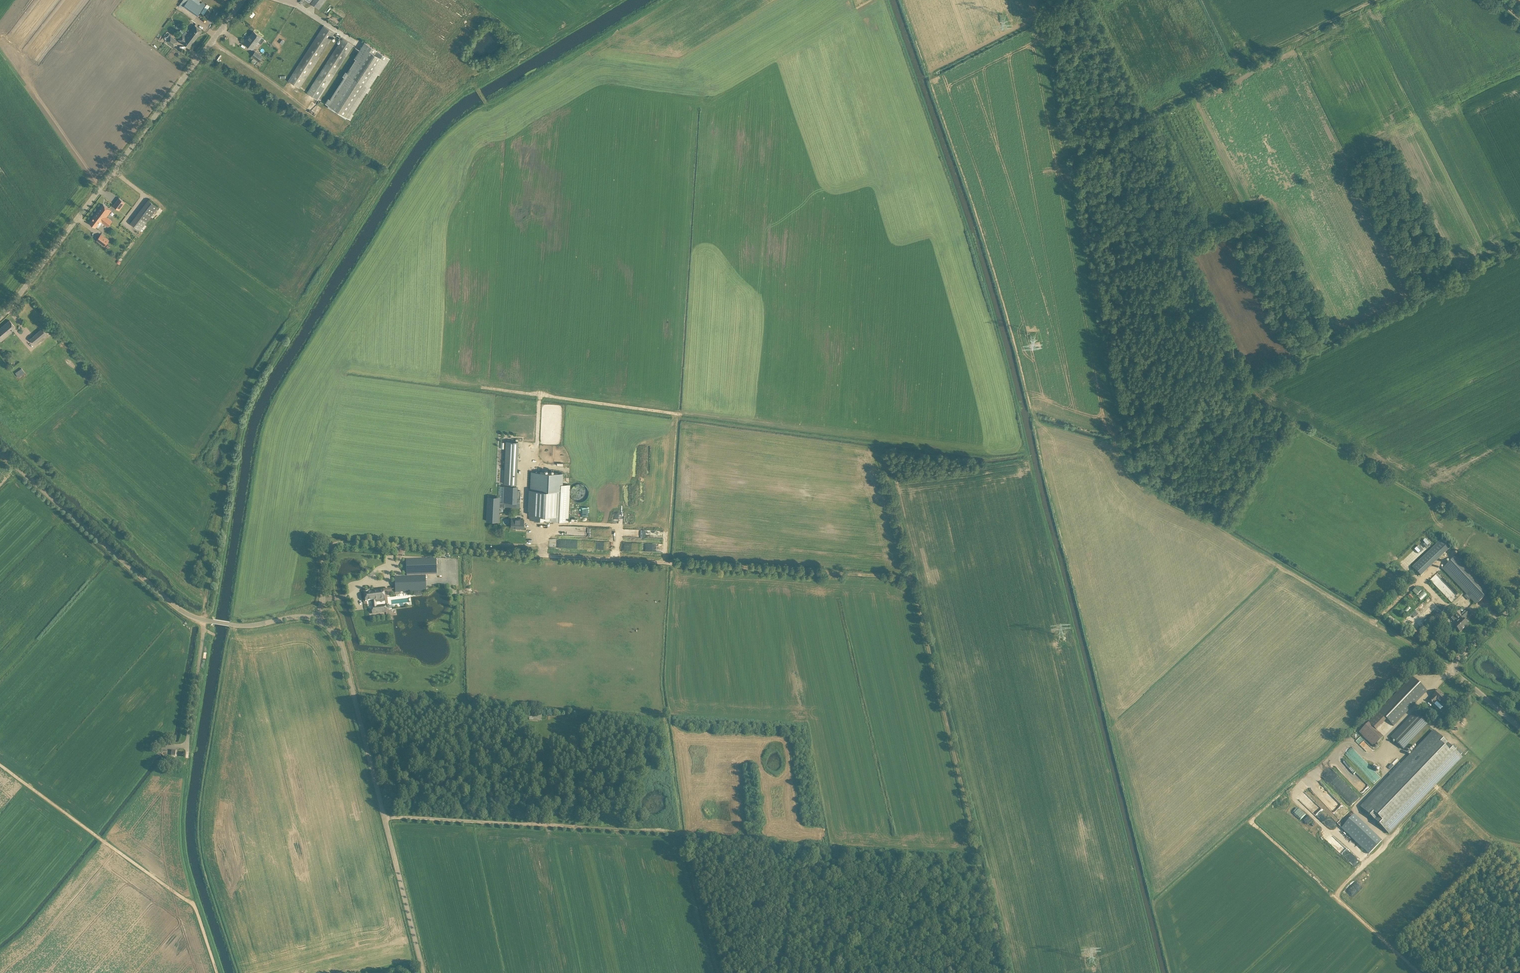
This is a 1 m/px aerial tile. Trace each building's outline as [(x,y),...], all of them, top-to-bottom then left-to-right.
[(193,0),(183,0),(178,6),(182,9),(184,5),(198,15),(203,7),(206,4),(202,1),(200,5),(193,0)] [(326,0),(313,0),(311,3),(319,9),(326,0)] [(200,12),(203,14),(209,6),(207,4),(200,12)] [(202,30),(198,27),(195,25),(188,33),(196,39),(202,30)] [(337,34),(334,32),(324,25),(288,80),(298,87),(332,34),(336,37),(337,34)] [(196,39),(188,33),(186,31),(183,34),(182,34),(178,39),(182,42),(189,47),(196,39)] [(261,37),(254,31),(248,39),(247,38),(244,42),(248,45),(252,48),(258,41),(261,44),(265,39),(261,37)] [(167,40),(174,46),(178,41),(169,34),(167,36),(166,37),(166,36),(164,38),(167,40)] [(351,43),(342,37),(340,36),(338,39),(340,40),(312,83),(307,92),(318,100),(353,44),(351,43)] [(369,86),(388,57),(367,43),(347,72),(344,77),(326,104),(329,105),(328,107),(336,112),(337,110),(339,111),(338,113),(346,118),(347,116),(349,118),(367,91),(369,86)] [(263,56),(256,51),(252,56),(259,61),(263,56)] [(125,202),(119,197),(113,205),(119,210),(125,202)] [(148,199),(130,223),(142,232),(147,226),(145,224),(158,207),(148,199)] [(111,210),(104,204),(97,213),(111,223),(112,221),(107,217),(111,210)] [(97,213),(90,222),(95,227),(100,221),(108,226),(111,223),(97,213)] [(109,240),(101,234),(96,240),(105,246),(109,240)] [(13,324),(10,320),(0,328),(0,339),(15,327),(13,324)] [(33,343),(42,336),(45,333),(41,328),(38,331),(30,338),(33,343)] [(43,340),(37,345),(40,348),(45,343),(43,340)] [(15,372),(17,376),(23,372),(21,368),(15,372)] [(516,484),(518,441),(506,441),(504,484),(516,484)] [(532,472),(532,482),(563,484),(563,473),(532,472)] [(570,484),(563,484),(532,482),(530,519),(568,521),(570,484)] [(505,506),(516,507),(517,486),(504,485),(504,502),(505,502),(505,504),(505,506)] [(487,500),(486,520),(498,521),(499,504),(505,504),(505,502),(504,502),(499,502),(499,501),(487,500)] [(512,519),(511,522),(511,527),(518,527),(523,528),(524,523),(524,519),(512,519)] [(1442,557),(1442,556),(1451,548),(1442,539),(1434,547),(1412,567),(1421,576),(1442,557)] [(1443,569),(1473,601),(1476,604),(1492,590),(1459,554),(1443,569)] [(436,557),(406,559),(406,574),(437,573),(436,557)] [(1457,595),(1436,574),(1430,580),(1451,601),(1457,595)] [(395,592),(396,592),(396,594),(399,594),(399,592),(427,591),(426,575),(395,576),(395,592)] [(1417,587),(1413,591),(1417,595),(1421,591),(1417,587)] [(372,606),(372,613),(382,612),(382,605),(377,606),(376,602),(385,601),(383,590),(372,591),(373,592),(365,593),(366,601),(372,600),(373,606),(372,606)] [(1420,600),(1427,595),(1424,591),(1417,595),(1420,600)] [(1454,626),(1457,629),(1460,632),(1466,626),(1467,627),(1469,625),(1464,620),(1469,615),(1465,611),(1462,608),(1459,611),(1451,618),(1456,623),(1454,626)] [(1376,730),(1386,719),(1393,726),(1427,691),(1412,677),(1359,732),(1374,746),(1383,737),(1376,730)] [(1439,690),(1434,695),(1433,696),(1433,697),(1430,700),(1434,704),(1437,701),(1442,706),(1448,700),(1439,690)] [(1391,737),(1403,749),(1427,724),(1415,712),(1391,737)] [(1388,833),(1461,757),(1434,731),(1361,807),(1388,833)] [(1370,778),(1375,783),(1380,777),(1376,773),(1370,778)] [(1369,853),(1381,840),(1353,812),(1340,825),(1369,853)]
